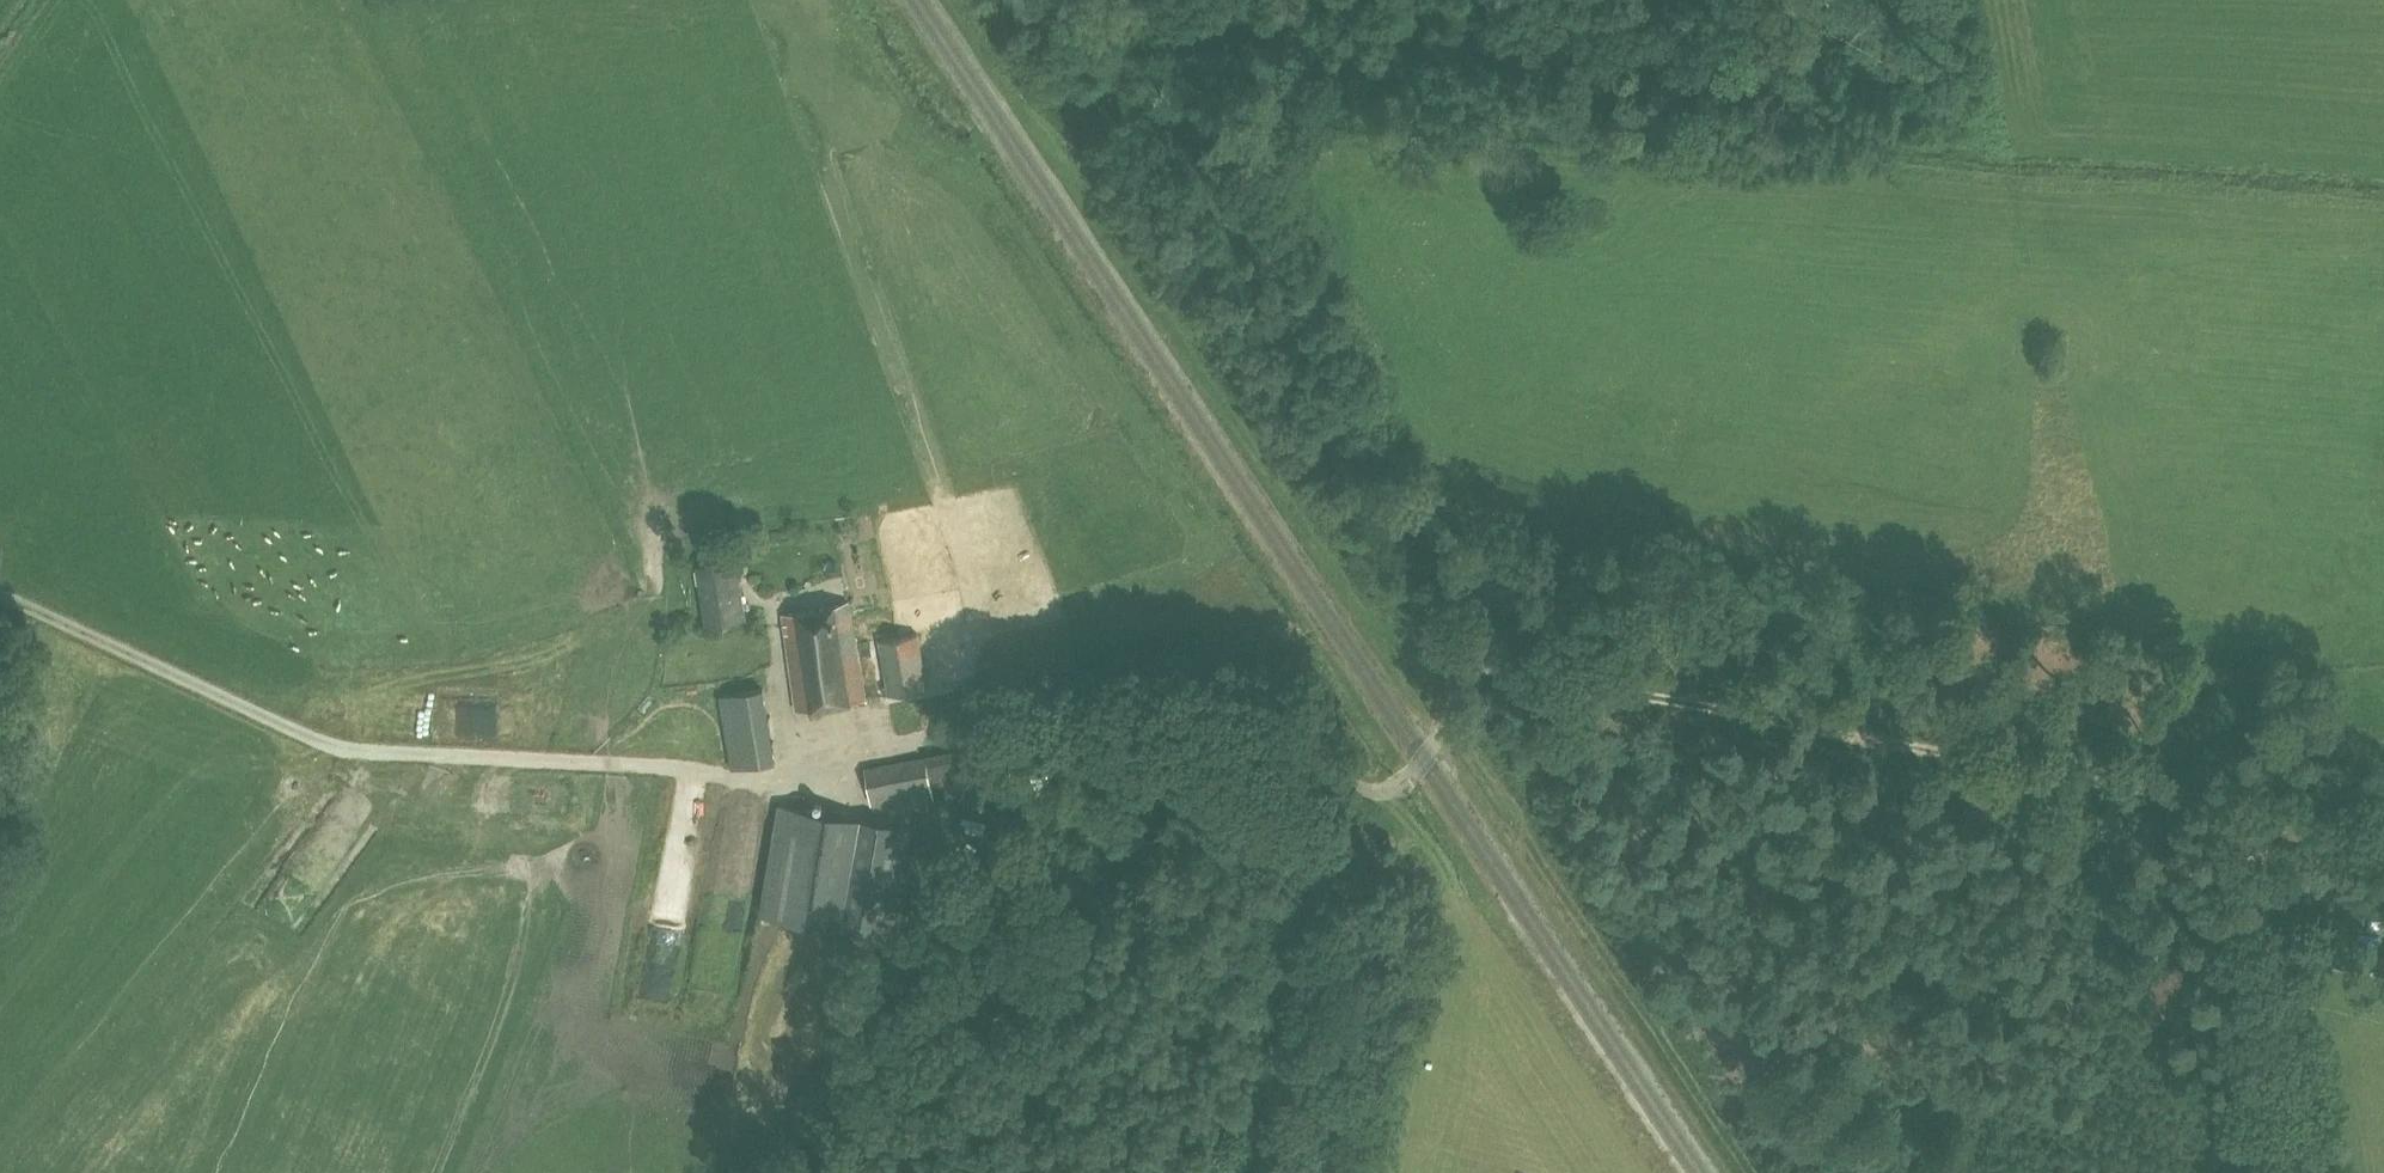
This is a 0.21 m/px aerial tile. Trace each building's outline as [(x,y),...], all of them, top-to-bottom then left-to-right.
[(708,621),(745,615),(735,557),(698,564),(708,621)] [(849,601),(783,612),(798,706),(864,696),(849,601)] [(918,630),(878,638),(889,693),(929,685),(918,630)] [(719,693),(725,726),(733,766),(776,758),(763,685),(719,693)] [(1003,738),(864,763),(873,807),(936,793),(951,789),(953,799),(989,791),(988,785),(1011,779),(1003,738)] [(863,815),(779,801),(760,912),(844,928),(863,815)] [(707,842),(681,841),(677,906),(704,907),(707,842)]
